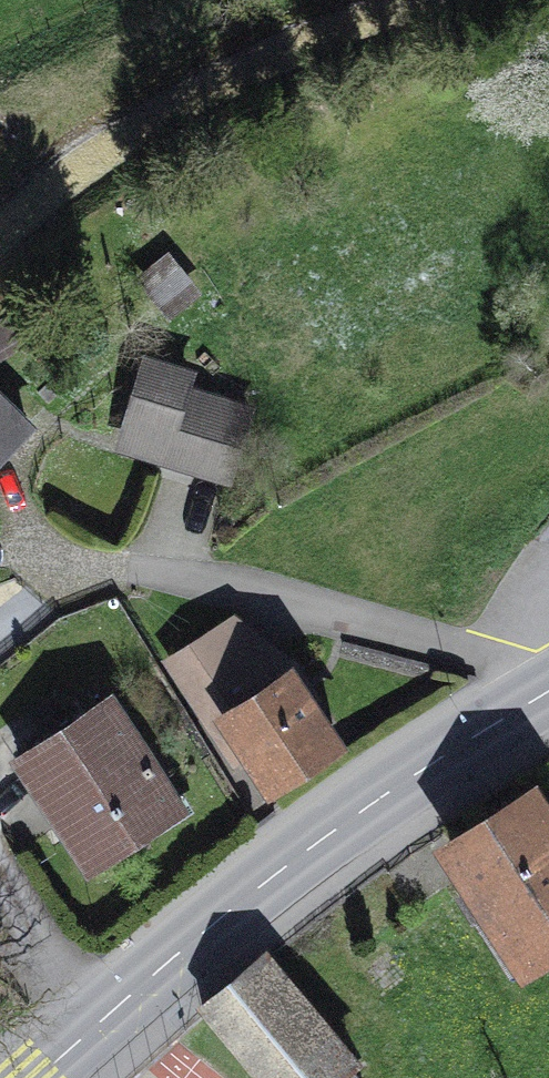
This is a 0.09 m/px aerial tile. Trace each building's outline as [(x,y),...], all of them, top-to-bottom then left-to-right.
[(166,265),(145,281),(169,312),(190,296),(166,265)] [(0,324),(0,359),(27,342),(11,317),(0,324)] [(131,425),(171,437),(164,458),(228,478),(247,414),(183,395),(188,378),(149,366),(131,425)] [(26,426),(0,400),(0,451),(26,426)] [(124,446),(164,458),(171,437),(131,425),(124,446)] [(322,700),(297,661),(236,612),(229,617),(234,624),(274,684),(291,673),(313,706),(322,700)] [(270,788),(337,744),(313,706),(291,673),(274,684),(234,624),(179,659),(223,717),(210,726),(233,761),(246,752),(270,788)] [(19,759),(91,868),(180,810),(108,700),(19,759)] [(527,966),(548,952),(548,823),(532,798),(452,849),(478,891),(462,902),(474,921),(491,911),(527,966)] [(510,977),(527,966),(491,911),(474,921),(510,977)] [(260,961),(203,1008),(261,1077),(357,1077),(260,961)]
